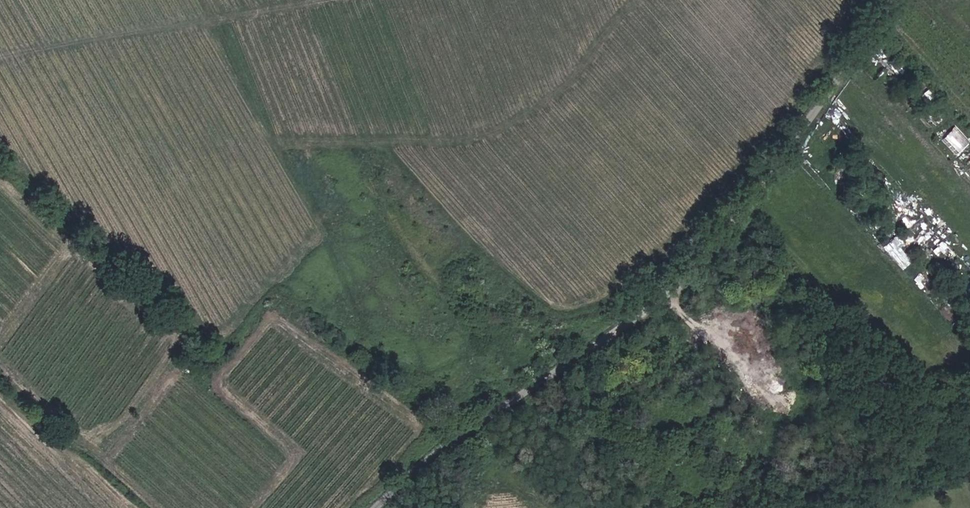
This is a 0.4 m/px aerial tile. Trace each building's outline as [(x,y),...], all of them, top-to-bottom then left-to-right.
[(955,125),(941,139),(956,154),(969,141),(955,125)]
